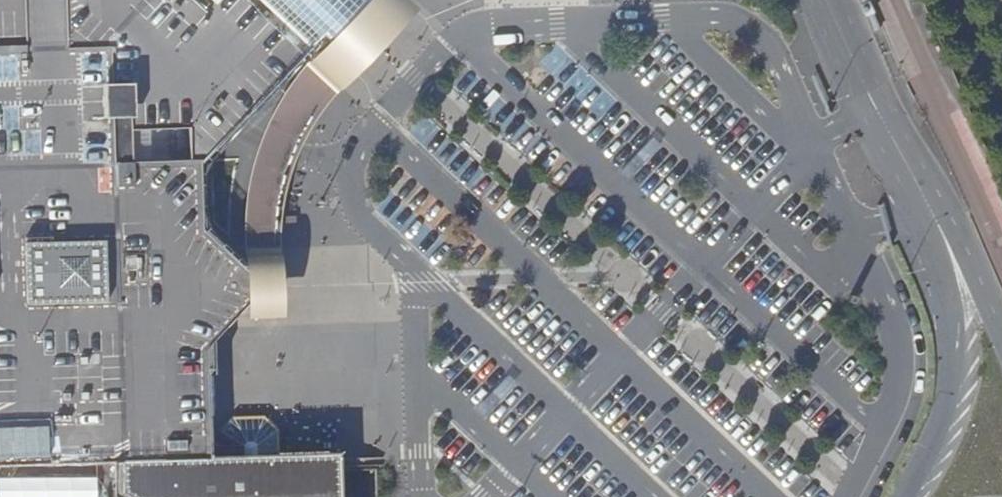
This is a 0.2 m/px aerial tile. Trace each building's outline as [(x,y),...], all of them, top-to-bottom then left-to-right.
[(240,120),(276,80),(300,55),(305,49),(344,8),(352,0),(0,0),(0,496),(339,496),(338,452),(224,454),(221,332),(239,318),(278,317),(278,285),(278,248),(238,249),(208,223),(205,164),(240,120)] [(344,8),(305,49),(315,59),(330,42),(351,62),(374,38),(396,14),(382,0),(352,0),(344,8)]
